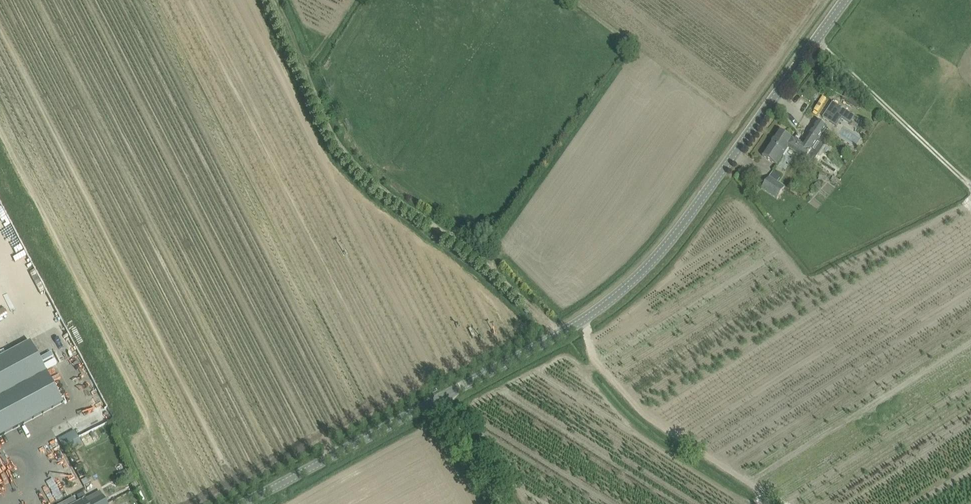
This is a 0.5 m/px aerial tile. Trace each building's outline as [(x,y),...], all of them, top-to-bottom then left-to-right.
[(833,102),(823,118),(837,126),(842,118),(851,123),(855,116),(833,102)] [(794,140),(788,148),(789,148),(806,160),(806,159),(813,163),(819,154),(826,144),(819,140),(827,127),(818,121),(804,144),(794,138),(793,139),(794,140)] [(794,140),(793,139),(779,130),(763,156),(771,161),(777,166),(789,148),(788,148),(794,140)] [(786,188),(778,183),(770,177),(762,189),(778,200),(786,188)] [(0,358),(0,437),(63,403),(30,342),(0,358)] [(58,441),(65,453),(82,444),(75,432),(58,441)] [(72,468),(59,477),(65,487),(79,478),(72,468)]
